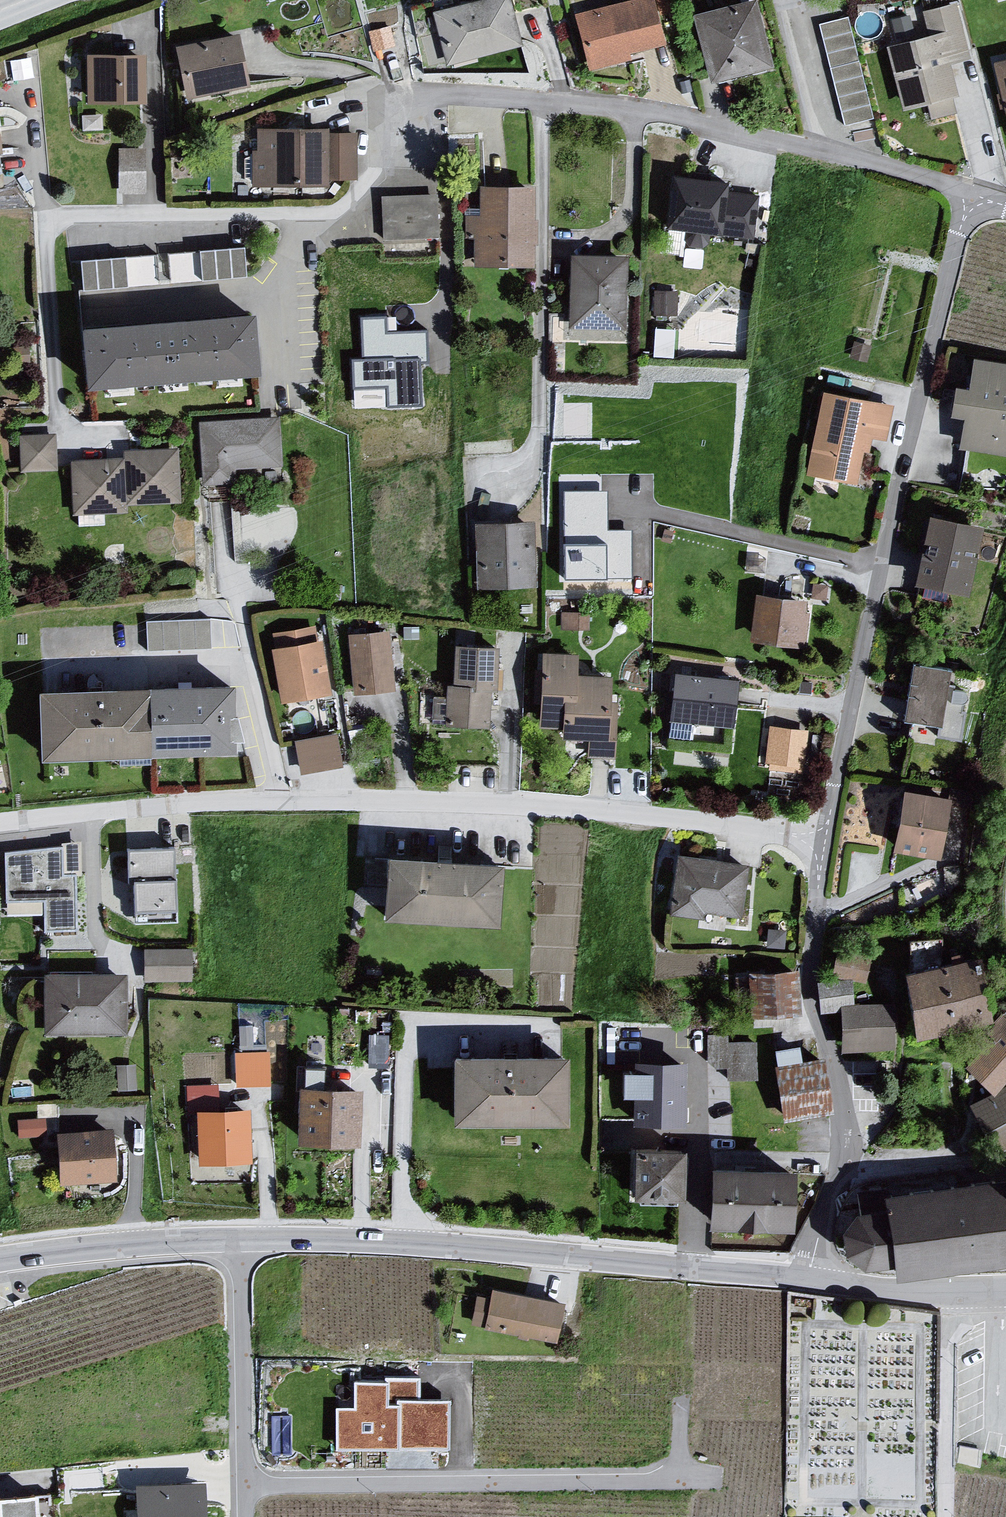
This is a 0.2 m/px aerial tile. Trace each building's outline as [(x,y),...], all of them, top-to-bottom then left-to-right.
[(427,18),(440,71),(519,53),(504,0),(496,0),(427,18)] [(561,16),(583,74),(656,47),(648,0),(623,0),(561,16)] [(691,11),(707,80),(773,64),(757,0),(740,0),(691,11)] [(923,36),(880,47),(898,115),(921,109),(925,121),(955,118),(945,64),(968,60),(955,4),(920,11),(923,36)] [(848,15),(818,23),(844,125),(874,118),(848,15)] [(232,38),(168,52),(181,103),(245,87),(232,38)] [(134,55),(77,56),(79,109),(136,110),(134,55)] [(989,64),(1004,138),(1005,137),(1005,61),(989,64)] [(353,137),(253,131),(245,187),(322,190),(325,183),(354,184),(353,137)] [(120,165),(146,164),(146,143),(120,144),(120,165)] [(145,182),(146,167),(121,166),(121,181),(145,182)] [(721,183),(663,177),(661,226),(684,232),(685,247),(703,249),(706,234),(716,237),(720,191),(721,183)] [(522,187),(470,191),(472,209),(463,208),(469,271),(526,268),(522,187)] [(757,196),(720,191),(716,237),(752,242),(757,196)] [(436,203),(376,200),(383,266),(440,263),(436,203)] [(81,283),(247,275),(246,244),(80,252),(81,283)] [(621,260),(567,258),(566,332),(619,331),(621,260)] [(386,318),(361,319),(363,359),(352,359),(353,390),(387,389),(387,408),(422,406),(420,362),(428,362),(427,332),(386,333),(386,318)] [(255,320),(67,329),(69,388),(260,376),(255,320)] [(965,359),(961,387),(949,387),(943,418),(957,420),(955,453),(1005,463),(1005,368),(965,359)] [(892,409),(817,393),(803,477),(861,489),(871,442),(885,446),(892,409)] [(278,416),(198,420),(202,483),(230,482),(229,465),(281,462),(278,416)] [(54,440),(15,440),(17,476),(57,476),(54,440)] [(118,456),(119,463),(122,511),(179,510),(174,452),(118,456)] [(119,463),(65,463),(69,522),(122,519),(122,511),(119,463)] [(607,492),(564,492),(565,579),(632,579),(632,531),(607,531),(607,492)] [(985,531),(920,516),(906,587),(969,594),(985,531)] [(524,523),(469,526),(474,592),(532,589),(524,523)] [(814,606),(750,595),(746,643),(809,652),(814,606)] [(209,617),(146,620),(147,650),(211,647),(209,617)] [(314,628),(268,636),(268,651),(264,651),(275,704),(327,696),(314,628)] [(384,634),(343,639),(352,697),(393,694),(384,634)] [(494,650),(447,646),(448,684),(442,686),(446,726),(487,729),(494,650)] [(568,655),(533,652),(532,728),(551,728),(552,704),(564,699),(566,675),(568,655)] [(950,671),(905,663),(900,724),(937,729),(950,671)] [(736,679),(667,672),(664,720),(733,726),(736,679)] [(613,679),(566,675),(564,699),(552,704),(551,728),(554,737),(585,739),(583,759),(613,760),(613,679)] [(230,686),(40,689),(41,751),(231,747),(230,686)] [(295,733),(298,767),(342,762),(339,729),(295,733)] [(807,735),(766,729),(765,763),(805,768),(807,735)] [(947,800),(894,792),(886,853),(933,859),(947,800)] [(10,843),(16,896),(49,898),(48,924),(86,922),(81,858),(68,857),(68,842),(10,843)] [(170,852),(121,852),(127,913),(131,915),(132,924),(178,926),(170,852)] [(500,866),(380,855),(377,922),(497,929),(500,866)] [(744,868),(671,856),(665,917),(699,923),(702,912),(737,918),(744,868)] [(194,953),(142,955),(144,985),(196,983),(194,953)] [(965,958),(888,971),(902,1037),(978,1026),(965,958)] [(794,973),(742,977),(749,1022),(797,1017),(794,973)] [(119,980),(37,978),(39,1035),(123,1040),(119,980)] [(887,1009),(834,1010),(838,1055),(895,1053),(887,1009)] [(952,1066),(982,1096),(1005,1068),(1005,1031),(988,1018),(952,1066)] [(711,1060),(728,1060),(729,1075),(758,1075),(756,1033),(710,1034),(711,1060)] [(271,1080),(270,1046),(233,1046),(234,1081),(271,1080)] [(568,1062),(450,1060),(449,1125),(567,1124),(568,1062)] [(814,1061),(768,1069),(780,1124),(825,1112),(814,1061)] [(682,1071),(627,1065),(626,1129),(681,1128),(682,1071)] [(353,1093),(288,1087),(286,1149),(348,1156),(353,1093)] [(961,1107),(988,1154),(1005,1146),(1005,1091),(961,1107)] [(243,1112),(190,1114),(194,1169),(248,1167),(243,1112)] [(108,1134),(51,1136),(55,1187),(114,1185),(108,1134)] [(670,1153),(619,1150),(620,1199),(670,1204),(670,1153)] [(790,1176),(693,1165),(693,1228),(788,1228),(790,1176)] [(872,1195),(852,1200),(841,1212),(828,1233),(831,1254),(851,1268),(872,1264),(878,1280),(1005,1264),(1005,1186),(872,1195)] [(559,1306),(485,1292),(477,1329),(552,1345),(559,1306)] [(334,1404),(333,1449),(452,1451),(453,1395),(422,1394),(422,1372),(349,1370),(348,1404),(334,1404)] [(135,1485),(137,1516),(210,1516),(209,1484),(135,1485)] [(0,1499),(0,1515),(0,1516),(41,1516),(39,1496),(0,1499)]
